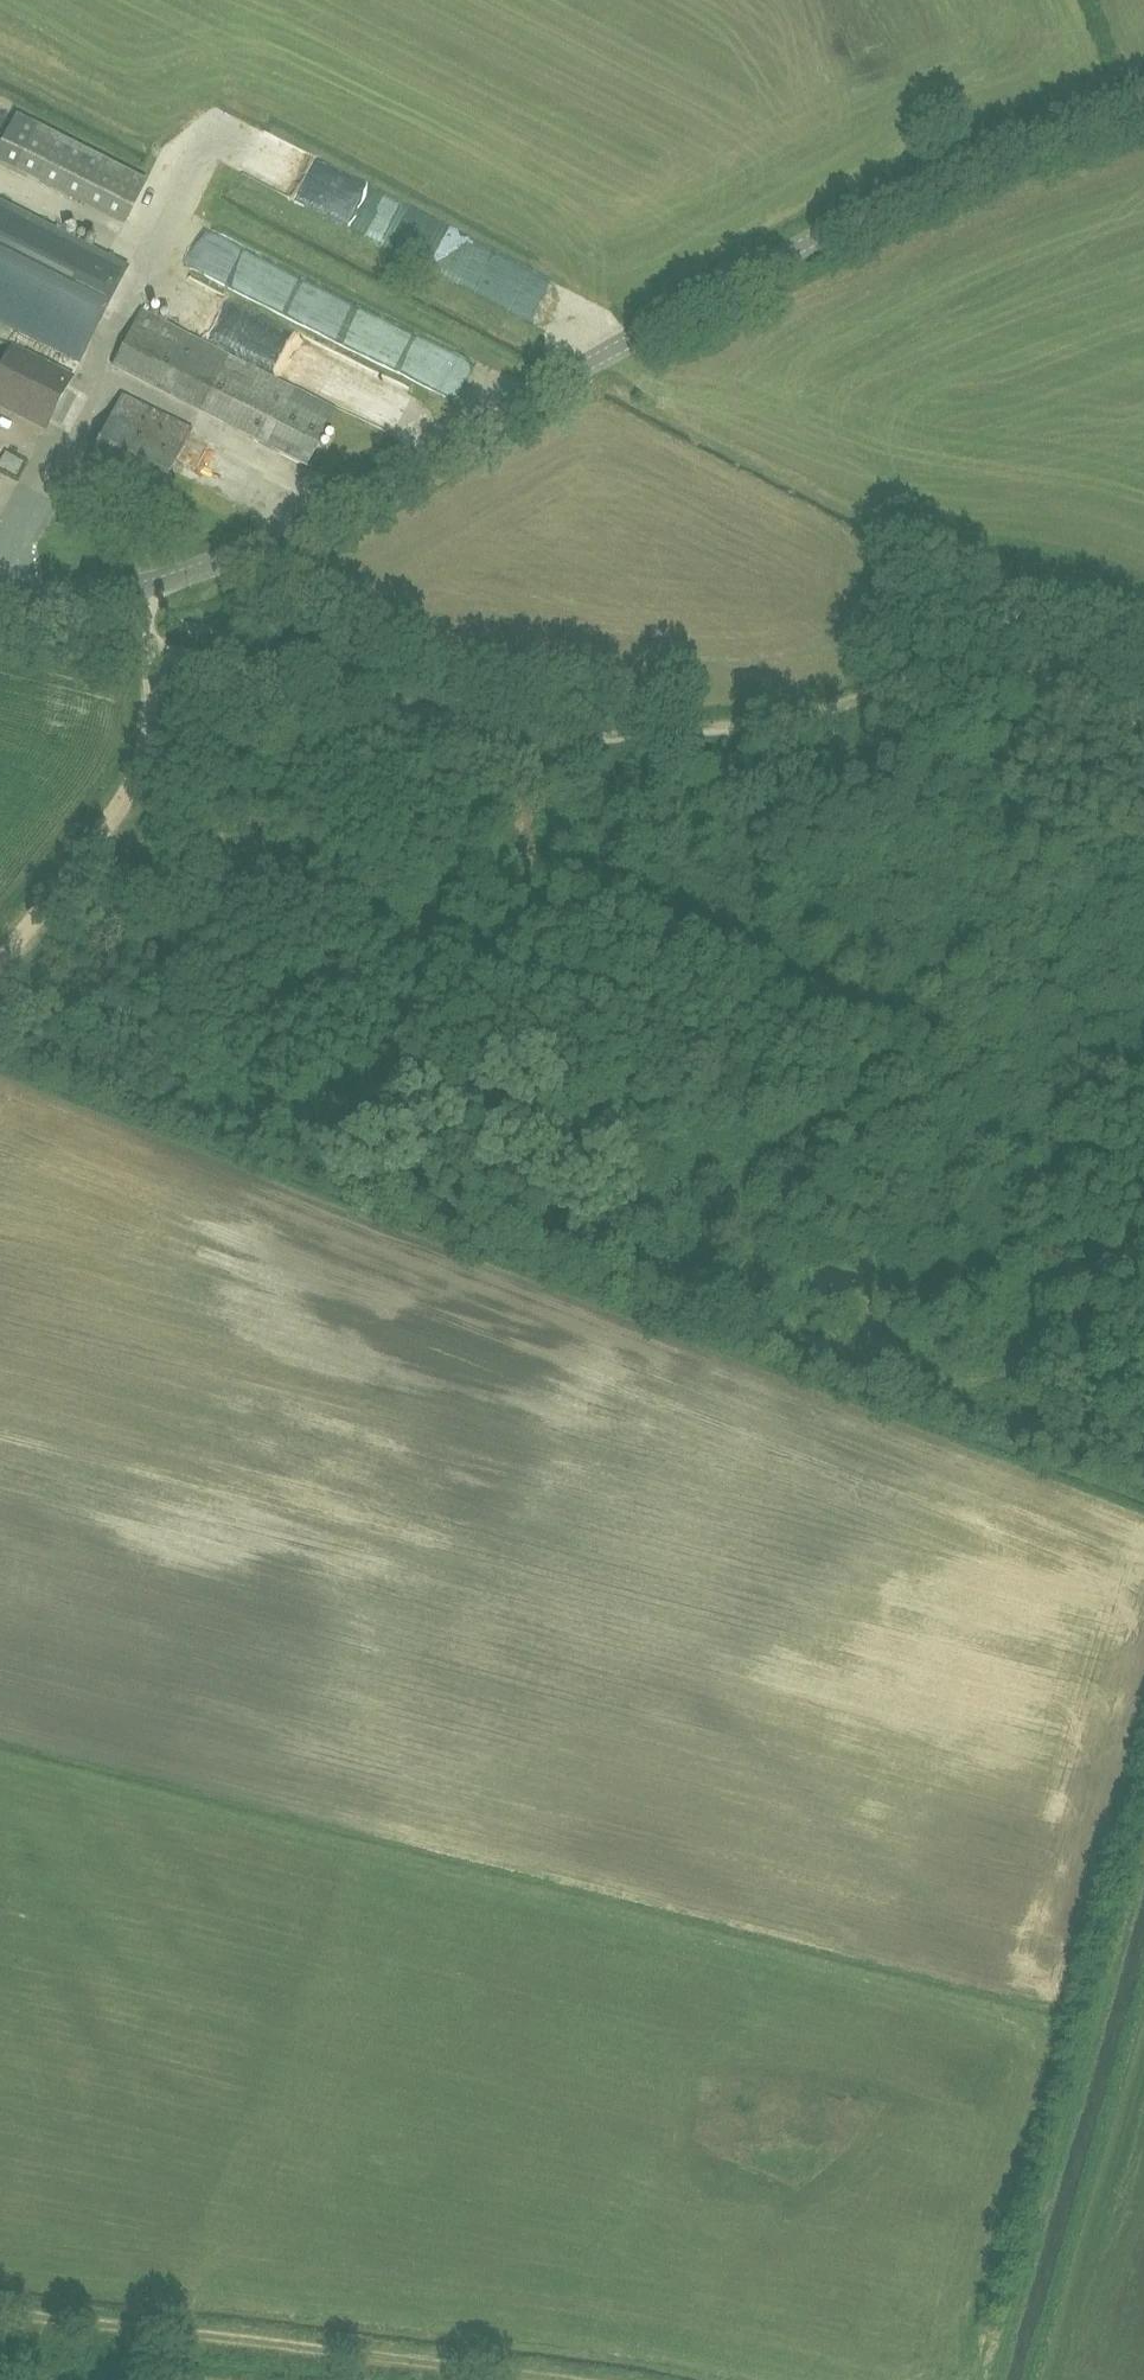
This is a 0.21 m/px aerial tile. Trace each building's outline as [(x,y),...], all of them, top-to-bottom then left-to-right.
[(14,171),(122,225),(143,183),(14,118),(0,145),(0,164),(14,171)] [(0,204),(0,322),(78,361),(126,267),(0,204)] [(371,310),(356,337),(444,387),(460,359),(371,310)] [(335,412),(295,391),(140,312),(112,368),(267,447),(307,467),(335,412)] [(44,431),(73,376),(11,344),(0,367),(0,408),(44,431)] [(378,416),(396,386),(373,372),(364,388),(372,393),(364,408),(378,416)] [(189,429),(121,396),(84,472),(153,505),(189,429)]
